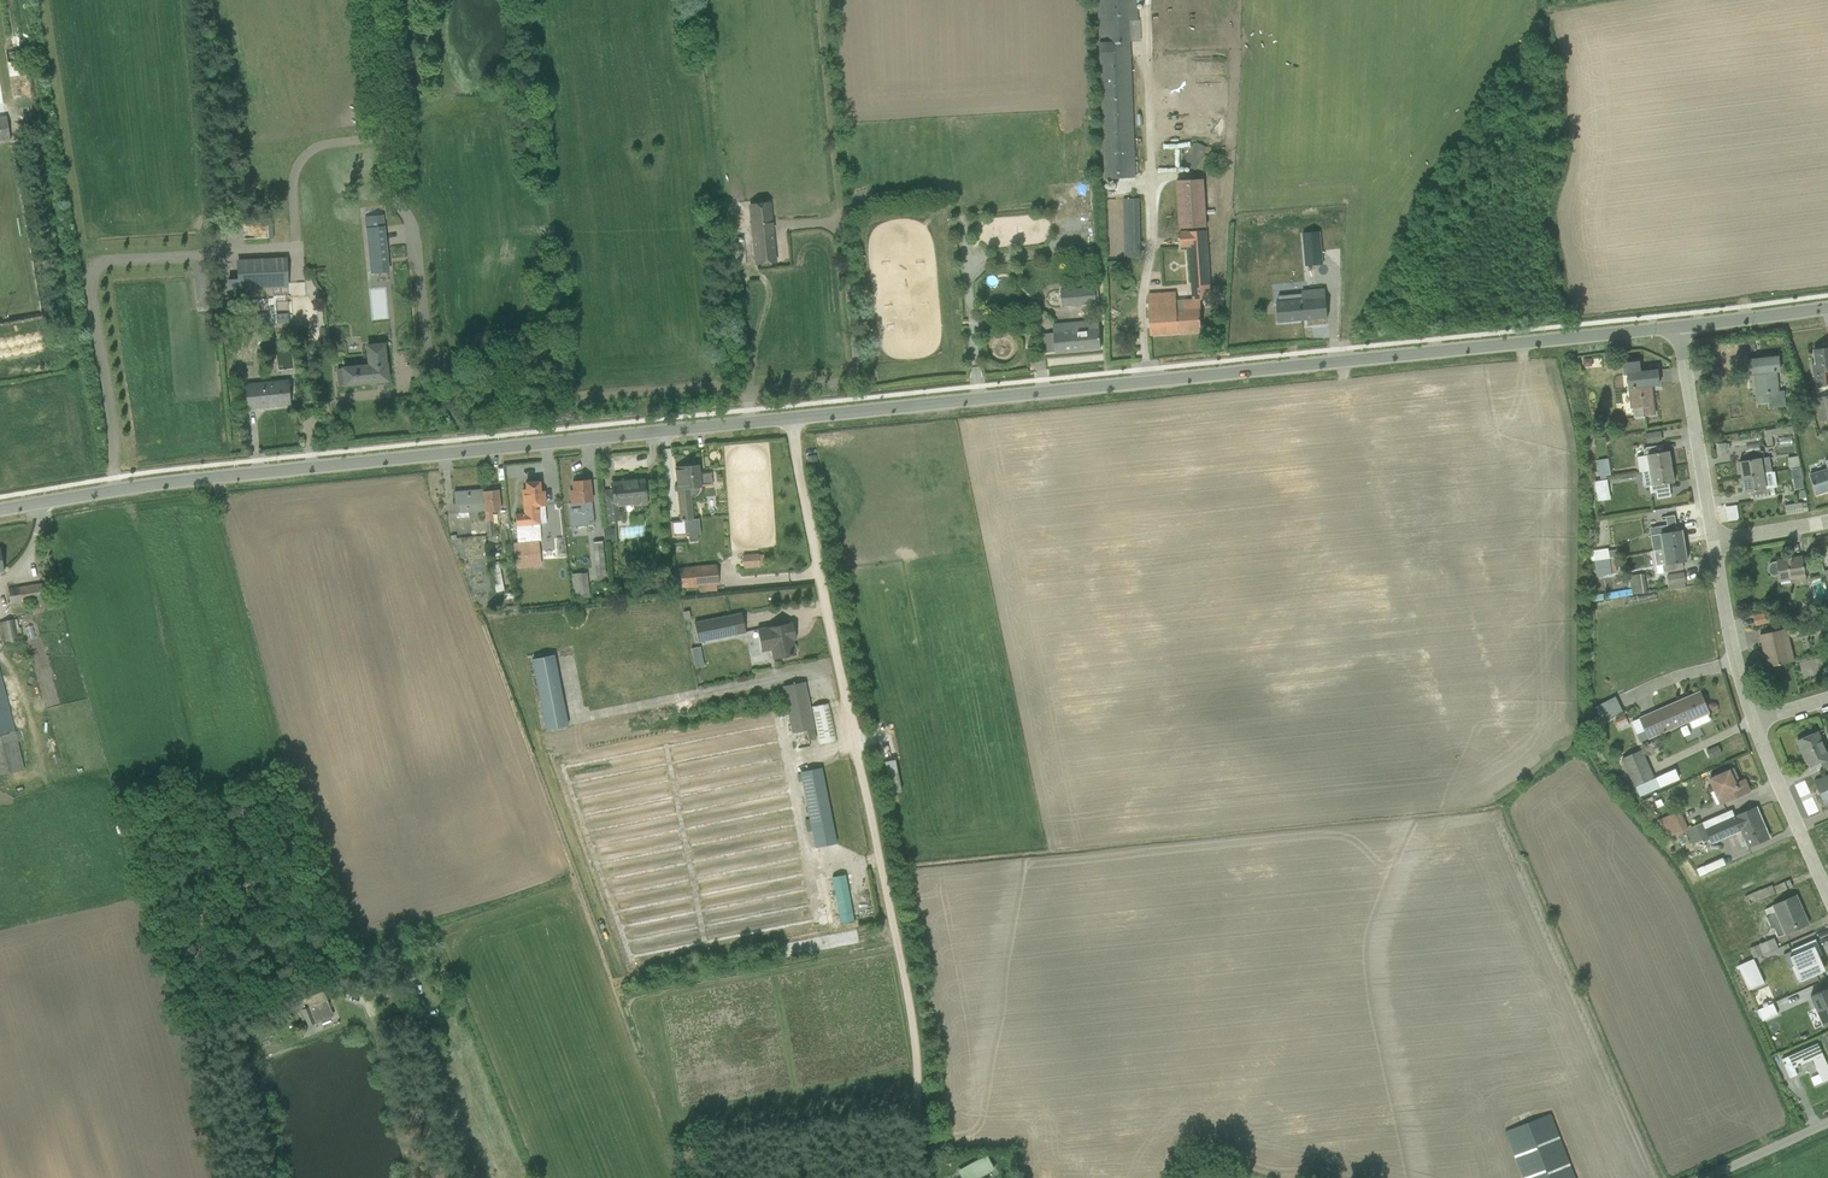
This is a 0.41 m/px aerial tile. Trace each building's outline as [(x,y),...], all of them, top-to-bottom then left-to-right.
[(1131,42),(1141,41),(1140,21),(1138,20),(1137,0),(1098,0),(1104,179),(1136,178),(1131,42)] [(10,61),(7,61),(8,76),(21,75),(20,50),(9,50),(10,61)] [(10,141),(6,116),(0,117),(0,142),(10,141)] [(1207,148),(1197,143),(1187,165),(1196,170),(1207,148)] [(1063,170),(1049,172),(1051,179),(1064,176),(1063,170)] [(1203,179),(1176,180),(1179,229),(1206,228),(1203,179)] [(865,194),(854,201),(862,214),(873,207),(865,194)] [(1139,199),(1123,199),(1125,258),(1141,258),(1139,199)] [(753,265),(776,263),(770,202),(747,205),(753,265)] [(364,217),(370,274),(389,272),(383,215),(364,217)] [(1151,335),(1201,331),(1200,308),(1201,308),(1200,300),(1212,299),(1207,230),(1188,232),(1188,231),(1180,232),(1181,248),(1189,248),(1192,299),(1176,300),(1176,292),(1166,292),(1166,294),(1148,295),(1151,335)] [(1283,253),(1285,270),(1313,267),(1323,266),(1321,250),(1311,251),(1310,242),(1299,243),(1300,252),(1283,253)] [(288,287),(287,257),(236,259),(237,278),(226,279),(226,291),(288,287)] [(1061,291),(1062,307),(1097,303),(1096,301),(1099,301),(1098,287),(1061,291)] [(1278,322),(1327,317),(1324,289),(1276,294),(1278,322)] [(253,324),(267,323),(267,313),(253,314),(253,324)] [(1056,352),(1101,348),(1099,320),(1053,324),(1054,333),(1044,334),(1046,353),(1056,352)] [(337,385),(387,380),(383,345),(366,346),(368,366),(343,368),(336,368),(337,385)] [(1815,390),(1807,391),(1808,399),(1815,398),(1818,421),(1827,420),(1827,396),(1825,372),(1827,372),(1827,348),(1813,350),(1815,363),(1810,363),(1812,377),(1813,377),(1815,390)] [(1769,409),(1786,407),(1784,391),(1779,391),(1777,373),(1780,373),(1778,356),(1748,360),(1750,375),(1754,375),(1757,403),(1768,402),(1769,409)] [(1584,367),(1592,367),(1591,358),(1583,359),(1584,367)] [(1654,414),(1651,386),(1659,385),(1657,370),(1640,372),(1639,362),(1623,364),(1624,375),(1626,375),(1630,409),(1642,408),(1643,416),(1654,414)] [(246,409),(290,404),(288,380),(243,384),(246,409)] [(1793,432),(1792,426),(1765,431),(1767,447),(1773,446),(1771,435),(1793,432)] [(1647,444),(1662,441),(1661,432),(1645,434),(1647,444)] [(1716,457),(1726,456),(1725,443),(1715,444),(1716,457)] [(1639,472),(1641,472),(1672,467),(1669,452),(1663,452),(1662,445),(1643,449),(1644,456),(1636,457),(1639,472)] [(1739,462),(1741,477),(1771,472),(1769,457),(1764,458),(1763,451),(1743,454),(1744,461),(1739,462)] [(1791,469),(1800,467),(1799,456),(1787,458),(1789,469),(1791,469)] [(1598,460),(1600,475),(1611,473),(1608,458),(1598,460)] [(1827,491),(1827,460),(1825,461),(1827,469),(1810,474),(1816,495),(1827,491)] [(675,467),(680,521),(683,520),(684,535),(688,535),(688,541),(696,540),(696,534),(699,534),(698,518),(692,519),(690,497),(692,497),(694,495),(696,494),(697,492),(698,489),(698,487),(699,487),(699,486),(712,484),(710,471),(698,472),(697,465),(675,467)] [(1668,483),(1674,482),(1672,467),(1641,472),(1643,487),(1648,486),(1650,494),(1669,490),(1668,483)] [(1804,488),(1800,467),(1791,469),(1795,489),(1804,488)] [(1769,489),(1777,487),(1774,472),(1771,472),(1741,477),(1744,492),(1749,491),(1750,498),(1770,495),(1769,489)] [(571,526),(593,523),(588,480),(572,482),(572,490),(569,491),(570,502),(568,502),(571,526)] [(632,507),(645,505),(642,480),(635,481),(635,480),(628,481),(627,480),(621,480),(621,482),(610,484),(611,489),(601,490),(604,522),(620,520),(619,511),(617,511),(617,505),(632,503),(632,507)] [(1596,500),(1601,499),(1601,500),(1611,499),(1610,491),(1608,492),(1607,480),(1596,482),(1597,492),(1600,492),(1600,493),(1595,493),(1596,500)] [(523,524),(544,522),(543,505),(544,505),(543,491),(539,491),(538,481),(525,482),(525,489),(520,489),(523,524)] [(452,504),(453,513),(457,513),(457,518),(468,517),(468,512),(483,511),(481,490),(454,492),(455,503),(452,504)] [(491,511),(499,510),(497,490),(483,491),(487,542),(497,542),(496,536),(493,536),(491,511)] [(1785,505),(1786,514),(1808,511),(1806,501),(1804,501),(1804,502),(1785,505)] [(1736,504),(1724,505),(1725,520),(1737,520),(1736,504)] [(606,541),(614,540),(613,528),(609,528),(609,525),(604,525),(606,541)] [(1651,536),(1653,551),(1685,546),(1682,531),(1676,531),(1675,525),(1656,528),(1657,535),(1651,536)] [(487,557),(484,536),(460,538),(465,562),(487,557)] [(512,542),(515,567),(539,565),(536,539),(512,542)] [(596,576),(605,575),(601,541),(592,542),(596,576)] [(1681,562),(1687,561),(1685,546),(1653,551),(1657,573),(1683,569),(1681,562)] [(1594,561),(1609,558),(1608,549),(1594,550),(1594,561)] [(742,555),(743,568),(758,567),(758,565),(763,565),(762,554),(757,555),(757,554),(742,555)] [(1797,582),(1806,581),(1802,556),(1776,560),(1776,562),(1772,562),(1769,564),(1768,568),(1769,572),(1771,575),(1775,576),(1778,576),(1779,581),(1797,579),(1797,582)] [(1594,561),(1596,577),(1617,573),(1614,557),(1609,558),(1594,561)] [(1819,576),(1825,575),(1824,571),(1820,557),(1815,558),(1819,576)] [(679,567),(680,588),(697,586),(698,593),(715,591),(715,585),(718,585),(716,564),(679,567)] [(500,565),(490,566),(493,591),(503,590),(500,565)] [(570,574),(572,598),(589,597),(587,573),(570,574)] [(1668,586),(1685,583),(1683,573),(1667,576),(1668,586)] [(1633,595),(1647,595),(1644,574),(1630,576),(1630,578),(1624,579),(1627,597),(1633,595)] [(47,581),(8,588),(10,604),(36,600),(38,609),(51,606),(50,598),(56,597),(54,582),(48,583),(47,581)] [(624,593),(636,592),(636,582),(624,583),(624,593)] [(1605,602),(1626,598),(1625,591),(1604,594),(1605,602)] [(692,622),(697,642),(744,632),(740,613),(692,622)] [(1754,617),(1756,624),(1772,621),(1770,614),(1754,617)] [(0,622),(0,637),(2,643),(18,640),(19,642),(22,641),(21,636),(22,636),(20,627),(18,627),(16,618),(0,622)] [(1819,621),(1823,637),(1827,636),(1827,619),(1819,621)] [(795,639),(791,622),(756,629),(760,652),(770,651),(771,660),(794,654),(794,652),(795,650),(794,645),(792,643),(790,640),(795,639)] [(1767,667),(1794,661),(1786,628),(1759,635),(1767,667)] [(694,668),(703,666),(699,646),(690,648),(694,668)] [(545,729),(566,725),(553,654),(531,658),(545,729)] [(23,768),(17,741),(21,739),(19,729),(13,730),(0,675),(0,773),(23,768)] [(781,686),(791,733),(806,730),(807,740),(815,738),(804,681),(781,686)] [(1693,730),(1712,721),(1700,691),(1639,718),(1631,722),(1640,743),(1690,722),(1693,730)] [(1602,721),(1623,712),(1615,697),(1608,700),(1604,693),(1596,697),(1600,704),(1595,707),(1602,721)] [(817,744),(835,740),(828,703),(810,707),(817,744)] [(1615,720),(1619,729),(1629,725),(1625,716),(1615,720)] [(1825,750),(1821,741),(1822,741),(1818,732),(1824,730),(1823,729),(1797,741),(1805,761),(1808,760),(1811,767),(1820,763),(1823,770),(1827,768),(1827,749),(1825,750)] [(1610,768),(1619,763),(1609,744),(1600,749),(1610,768)] [(1710,759),(1721,754),(1717,745),(1706,751),(1710,759)] [(1642,750),(1621,759),(1634,787),(1635,786),(1639,797),(1680,779),(1675,769),(1654,777),(1642,750)] [(886,792),(894,791),(891,759),(883,760),(886,792)] [(1719,805),(1750,791),(1744,780),(1738,783),(1730,767),(1707,778),(1719,805)] [(800,780),(814,846),(835,842),(820,768),(796,773),(798,781),(800,780)] [(1827,803),(1827,776),(1815,782),(1825,804),(1827,803)] [(1747,847),(1767,839),(1761,824),(1763,823),(1757,807),(1734,816),(1732,811),(1688,829),(1685,830),(1691,844),(1703,840),(1703,841),(1710,838),(1712,843),(1741,831),(1747,847)] [(1685,830),(1688,829),(1680,810),(1658,820),(1672,835),(1685,830)] [(1696,869),(1699,877),(1707,874),(1706,873),(1725,865),(1722,858),(1703,866),(1696,869)] [(831,876),(839,924),(853,921),(844,874),(831,876)] [(1739,883),(1744,891),(1758,884),(1754,875),(1739,883)] [(1793,887),(1790,880),(1773,887),(1776,893),(1793,887)] [(1749,905),(1775,894),(1772,885),(1745,896),(1749,905)] [(1778,937),(1809,924),(1804,914),(1802,915),(1794,896),(1772,906),(1775,912),(1766,916),(1771,928),(1774,927),(1778,937)] [(1749,948),(1753,959),(1778,948),(1773,938),(1761,943),(1761,942),(1759,943),(1759,944),(1749,948)] [(1798,982),(1821,972),(1815,958),(1822,955),(1815,939),(1792,950),(1794,954),(1790,956),(1794,965),(1791,966),(1798,982)] [(1746,989),(1763,982),(1752,957),(1736,964),(1746,989)] [(1823,1025),(1827,1023),(1827,988),(1810,996),(1823,1025)] [(308,1026),(309,1030),(316,1027),(314,1022),(317,1021),(317,1022),(330,1017),(330,1016),(333,1015),(324,991),(301,1000),(303,1007),(298,1009),(306,1028),(308,1026)] [(1772,1003),(1756,1008),(1759,1019),(1776,1014),(1772,1003)] [(1827,1080),(1827,1067),(1818,1043),(1781,1059),(1789,1078),(1797,1075),(1794,1068),(1813,1060),(1823,1082),(1827,1080)] [(1505,1131),(1523,1177),(1575,1177),(1550,1114),(1505,1131)] [(995,1169),(988,1155),(959,1171),(962,1177),(978,1177),(995,1169)]
